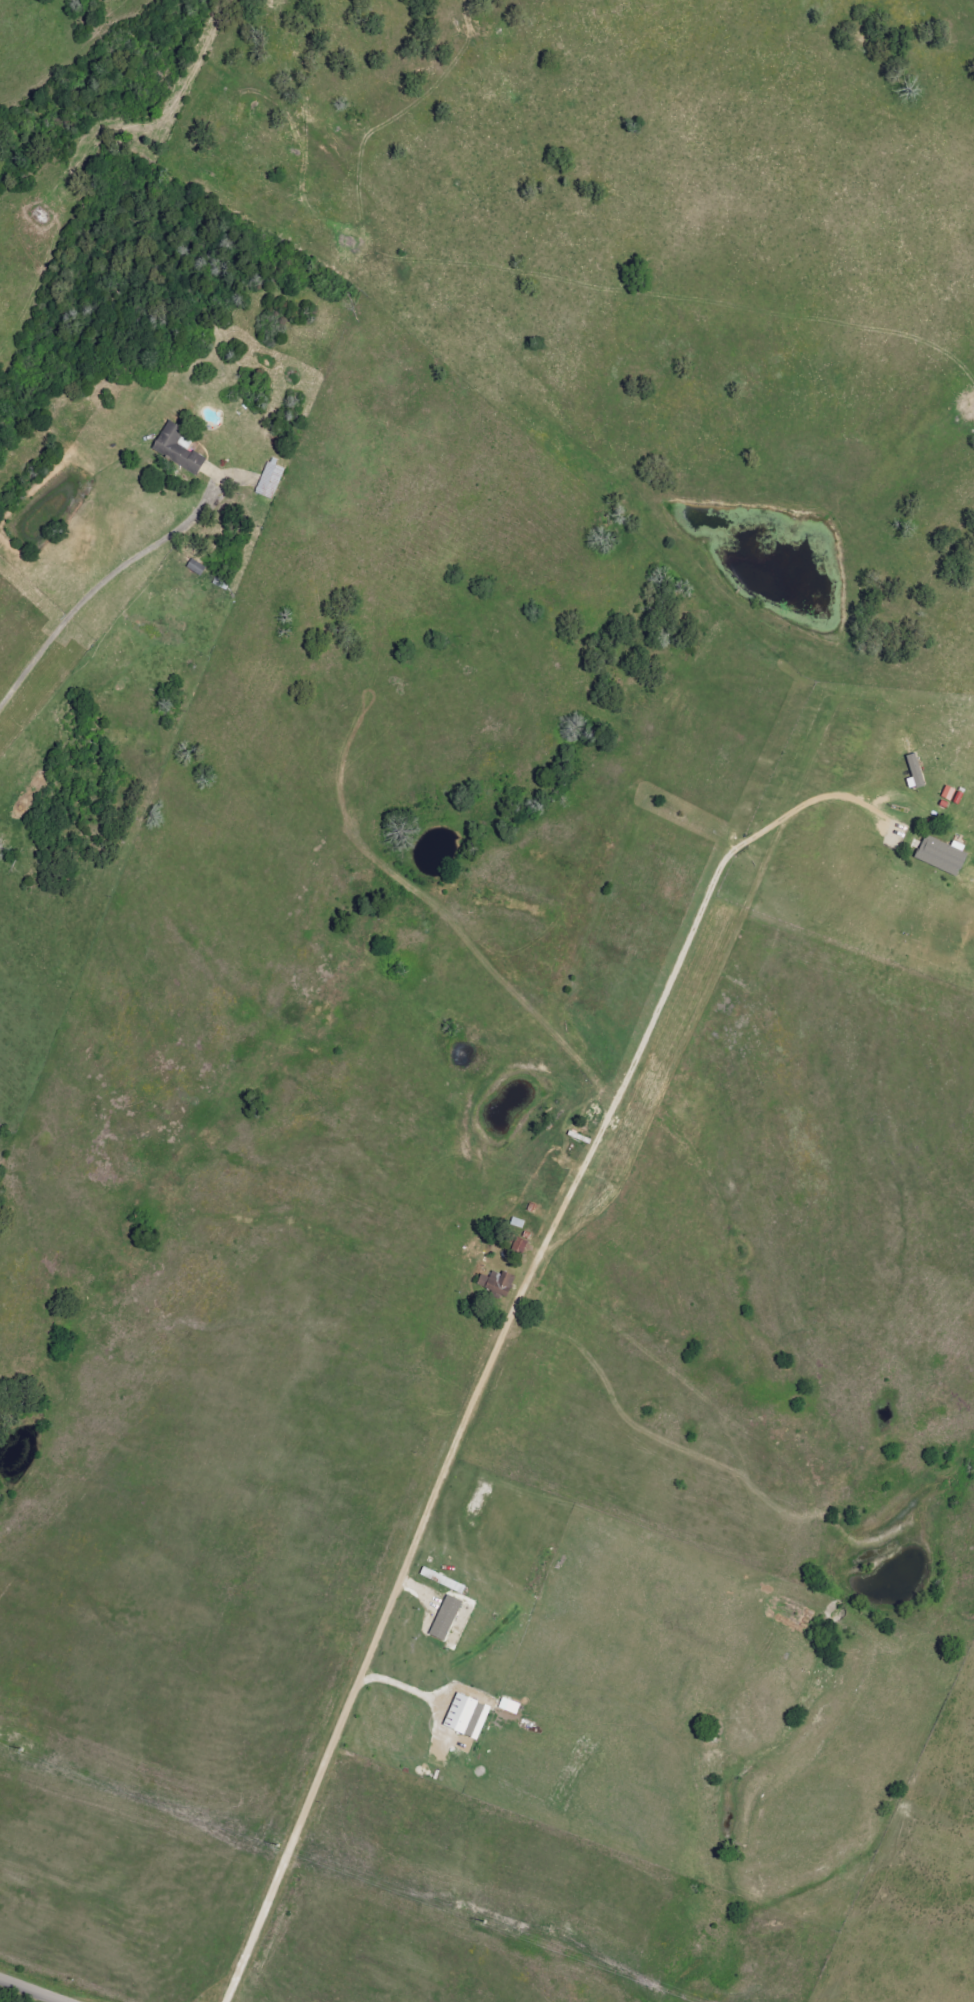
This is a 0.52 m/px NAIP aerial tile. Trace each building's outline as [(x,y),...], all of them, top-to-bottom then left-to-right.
[(199,476),(207,460),(179,445),(186,432),(169,423),(154,451),(199,476)] [(281,461),(270,458),(259,495),(276,500),(285,469),(279,467),(281,461)] [(914,779),(908,781),(911,791),(926,786),(916,755),(908,757),(914,779)] [(953,848),(926,836),(916,860),(958,878),(970,849),(955,842),(953,848)] [(491,1279),(484,1276),(479,1286),(507,1300),(517,1279),(505,1273),(503,1276),(494,1272),(491,1279)] [(446,1642),(464,1602),(449,1595),(431,1635),(446,1642)] [(446,1728),(480,1741),(492,1707),(458,1694),(446,1728)] [(500,1710),(518,1716),(522,1705),(503,1699),(500,1710)]
